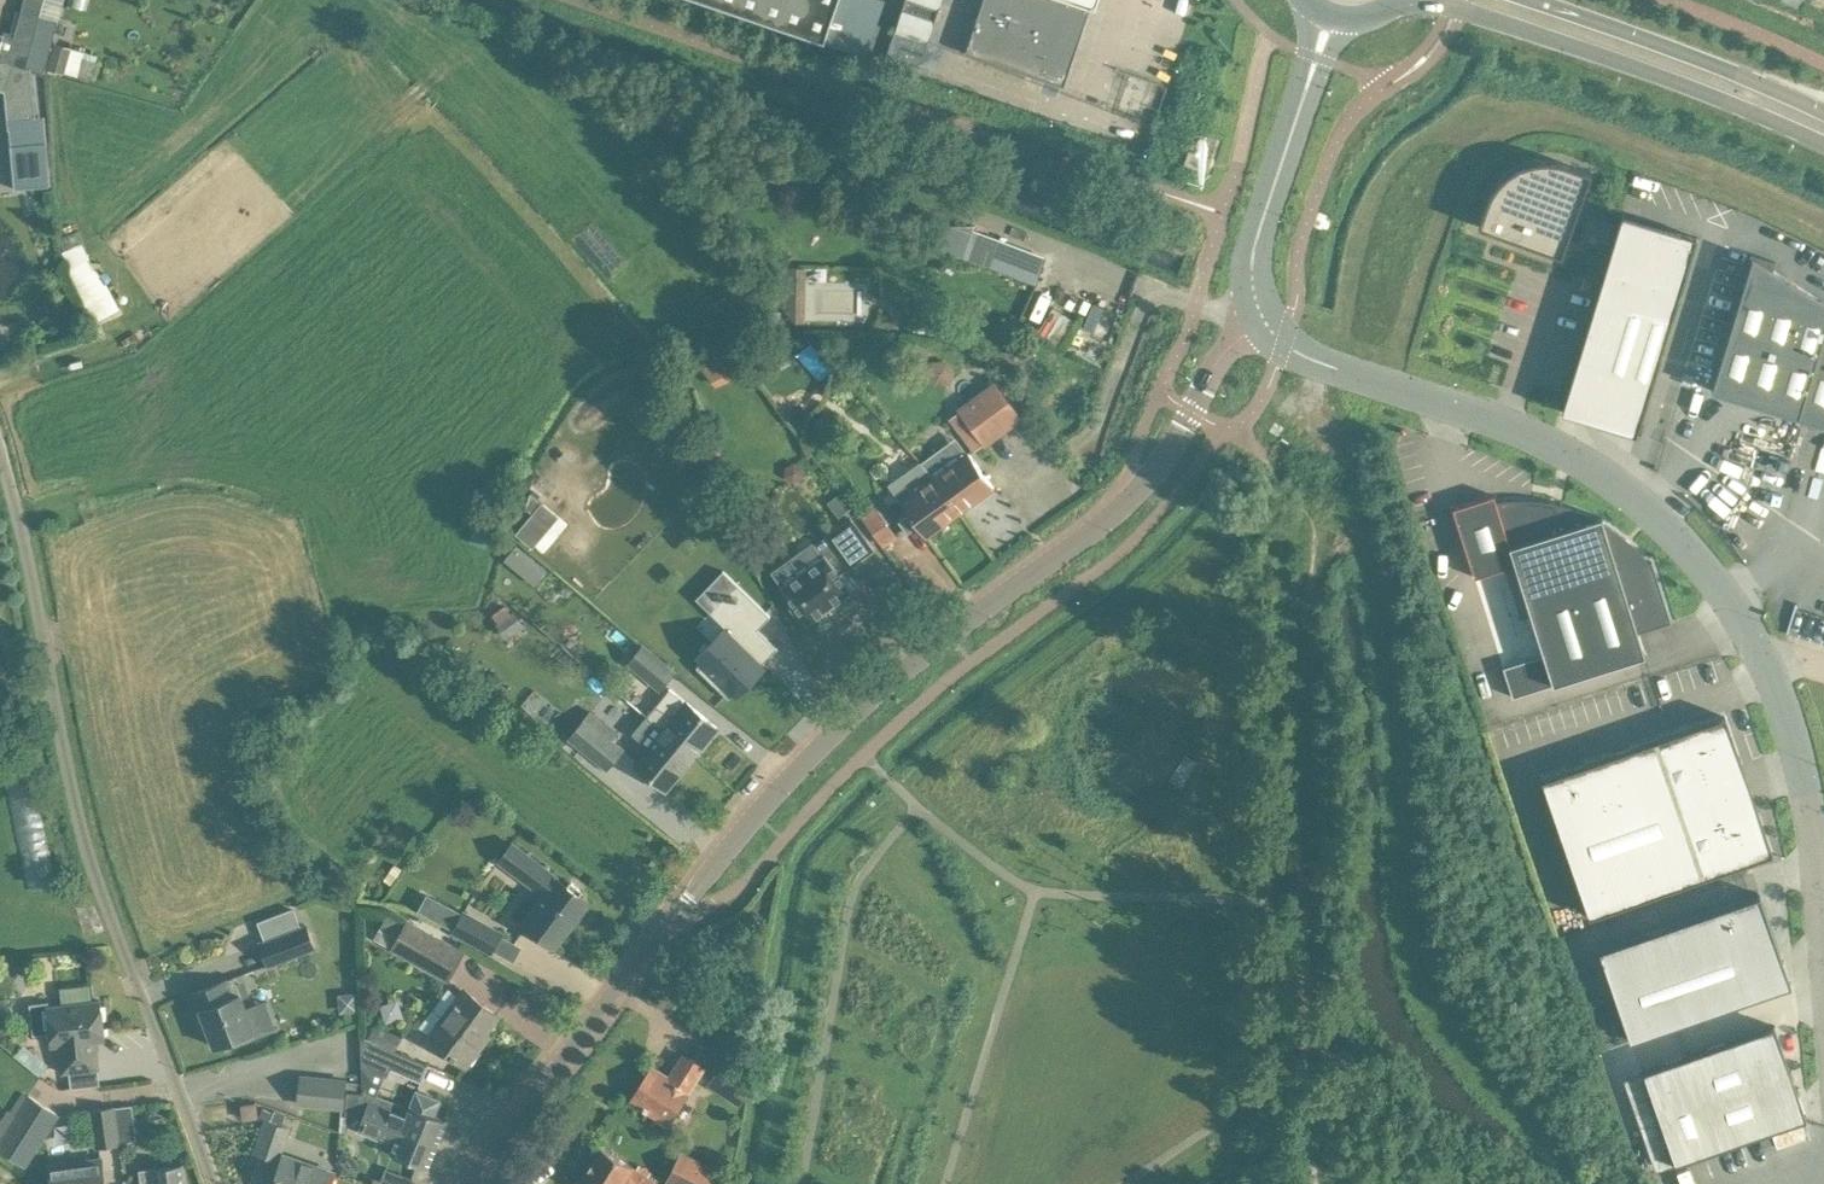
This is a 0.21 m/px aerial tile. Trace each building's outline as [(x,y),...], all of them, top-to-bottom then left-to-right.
[(825,41),(839,0),(703,0),(825,41)] [(938,8),(915,0),(906,0),(903,9),(934,19),(938,8)] [(965,52),(1064,85),(1093,0),(983,0),(965,52)] [(31,68),(32,62),(47,66),(58,26),(38,20),(40,12),(23,7),(14,38),(0,35),(0,61),(7,61),(26,66),(31,68)] [(31,68),(26,66),(7,61),(0,61),(0,89),(5,90),(8,129),(10,129),(14,167),(44,162),(43,145),(44,145),(41,116),(36,116),(31,68)] [(1212,157),(1189,149),(1184,163),(1207,170),(1212,157)] [(1592,173),(1567,164),(1562,162),(1557,161),(1551,160),(1546,160),(1540,160),(1535,161),(1530,162),(1524,164),(1519,166),(1515,169),(1510,172),(1506,175),(1502,179),(1498,183),(1495,187),(1492,192),(1489,197),(1487,202),(1478,226),(1492,231),(1503,235),(1562,256),(1592,173)] [(1636,434),(1696,237),(1622,214),(1562,411),(1636,434)] [(962,259),(973,226),(939,226),(932,248),(962,259)] [(1823,327),(1823,302),(1773,270),(1776,261),(1751,254),(1743,279),(1745,279),(1712,388),(1711,390),(1797,416),(1823,327)] [(88,259),(70,269),(98,321),(114,312),(99,285),(106,281),(88,259)] [(1797,416),(1823,424),(1823,327),(1797,416)] [(993,381),(958,407),(986,444),(1021,417),(993,381)] [(968,452),(967,453),(955,437),(923,461),(960,511),(994,487),(968,452)] [(926,536),(960,511),(923,461),(896,480),(893,489),(909,513),(896,522),(906,535),(919,526),(926,536)] [(1670,621),(1651,561),(1648,562),(1639,552),(1633,546),(1628,541),(1622,536),(1615,531),(1608,526),(1604,524),(1602,516),(1595,519),(1589,516),(1579,511),(1573,509),(1562,505),(1556,504),(1545,502),(1533,501),(1521,500),(1509,501),(1496,502),(1494,495),(1453,508),(1475,577),(1515,564),(1544,654),(1503,667),(1513,696),(1645,655),(1638,632),(1670,621)] [(895,535),(875,507),(861,516),(881,545),(895,535)] [(850,566),(874,549),(851,517),(828,534),(828,535),(816,545),(824,557),(782,587),(794,603),(790,606),(800,620),(804,617),(808,622),(851,591),(838,573),(849,565),(850,566)] [(519,550),(507,560),(517,573),(530,563),(519,550)] [(725,625),(694,656),(701,662),(696,667),(729,698),(733,693),(736,697),(766,666),(763,663),(778,647),(758,628),(770,616),(723,570),(696,598),(725,625)] [(505,604),(492,614),(499,622),(496,624),(507,638),(524,625),(513,611),(511,613),(505,604)] [(674,673),(642,646),(628,663),(660,689),(674,673)] [(699,711),(687,701),(670,687),(646,715),(663,729),(694,754),(717,726),(699,711)] [(622,749),(610,740),(618,730),(593,710),(570,738),(606,768),(622,749)] [(666,788),(694,754),(663,729),(646,715),(632,732),(649,747),(635,763),(666,788)] [(1725,715),(1542,779),(1589,916),(1773,853),(1725,715)] [(567,884),(529,855),(511,841),(498,859),(545,895),(524,923),(548,942),(558,929),(564,934),(589,901),(580,894),(583,889),(571,880),(567,884)] [(1791,985),(1760,894),(1599,949),(1631,1040),(1791,985)] [(306,924),(301,926),(294,906),(257,920),(265,940),(260,942),(269,965),(315,947),(306,924)] [(464,911),(453,930),(491,951),(502,932),(464,911)] [(464,952),(407,919),(405,921),(388,912),(374,937),(448,980),(464,952)] [(234,976),(189,993),(200,1024),(206,1022),(214,1046),(226,1041),(227,1045),(245,1039),(243,1034),(255,1030),(234,976)] [(465,989),(428,1037),(446,1050),(465,1065),(479,1046),(475,1043),(498,1014),(465,989)] [(356,991),(338,993),(340,1012),(358,1011),(356,991)] [(31,1035),(51,1033),(52,1045),(59,1044),(62,1072),(99,1068),(96,1039),(105,1038),(101,1000),(48,1006),(47,1001),(28,1003),(31,1035)] [(427,1064),(396,1051),(395,1051),(401,1037),(373,1025),(367,1038),(360,1036),(361,1066),(387,1077),(391,1068),(420,1081),(427,1064)] [(1806,1118),(1774,1025),(1643,1071),(1675,1163),(1806,1118)] [(35,1073),(46,1063),(25,1041),(14,1051),(35,1073)] [(704,1066),(691,1058),(684,1054),(669,1077),(652,1066),(632,1099),(668,1122),(704,1066)] [(345,1080),(301,1076),(298,1102),(343,1107),(345,1080)] [(364,1111),(362,1088),(363,1093),(347,1091),(345,1113),(363,1114),(357,1130),(381,1140),(382,1136),(396,1142),(391,1153),(427,1167),(437,1143),(386,1123),(387,1120),(364,1111)] [(416,1090),(410,1107),(362,1088),(364,1111),(387,1120),(386,1123),(437,1143),(446,1119),(434,1114),(438,1105),(435,1098),(416,1090)] [(0,1140),(0,1151),(24,1166),(57,1113),(29,1095),(0,1140)] [(255,1103),(242,1105),(244,1118),(257,1116),(255,1103)] [(116,1106),(120,1141),(136,1139),(132,1104),(116,1106)] [(119,1141),(120,1141),(116,1106),(92,1110),(97,1146),(119,1143),(119,1141)] [(288,1128),(281,1126),(286,1112),(275,1108),(274,1111),(264,1108),(260,1119),(267,1121),(257,1152),(277,1159),(288,1128)] [(1654,1174),(1659,1183),(1764,1183),(1746,1144),(1654,1174)] [(632,1166),(602,1147),(578,1183),(658,1183),(659,1182),(632,1166)] [(682,1153),(669,1179),(679,1183),(714,1183),(720,1172),(682,1153)] [(274,1183),(330,1183),(334,1172),(284,1155),(274,1183)] [(104,1176),(102,1157),(50,1164),(52,1183),(105,1183),(104,1176)] [(182,1163),(139,1169),(141,1183),(185,1183),(182,1163)] [(377,1183),(379,1183),(409,1183),(412,1177),(384,1165),(377,1183)]
